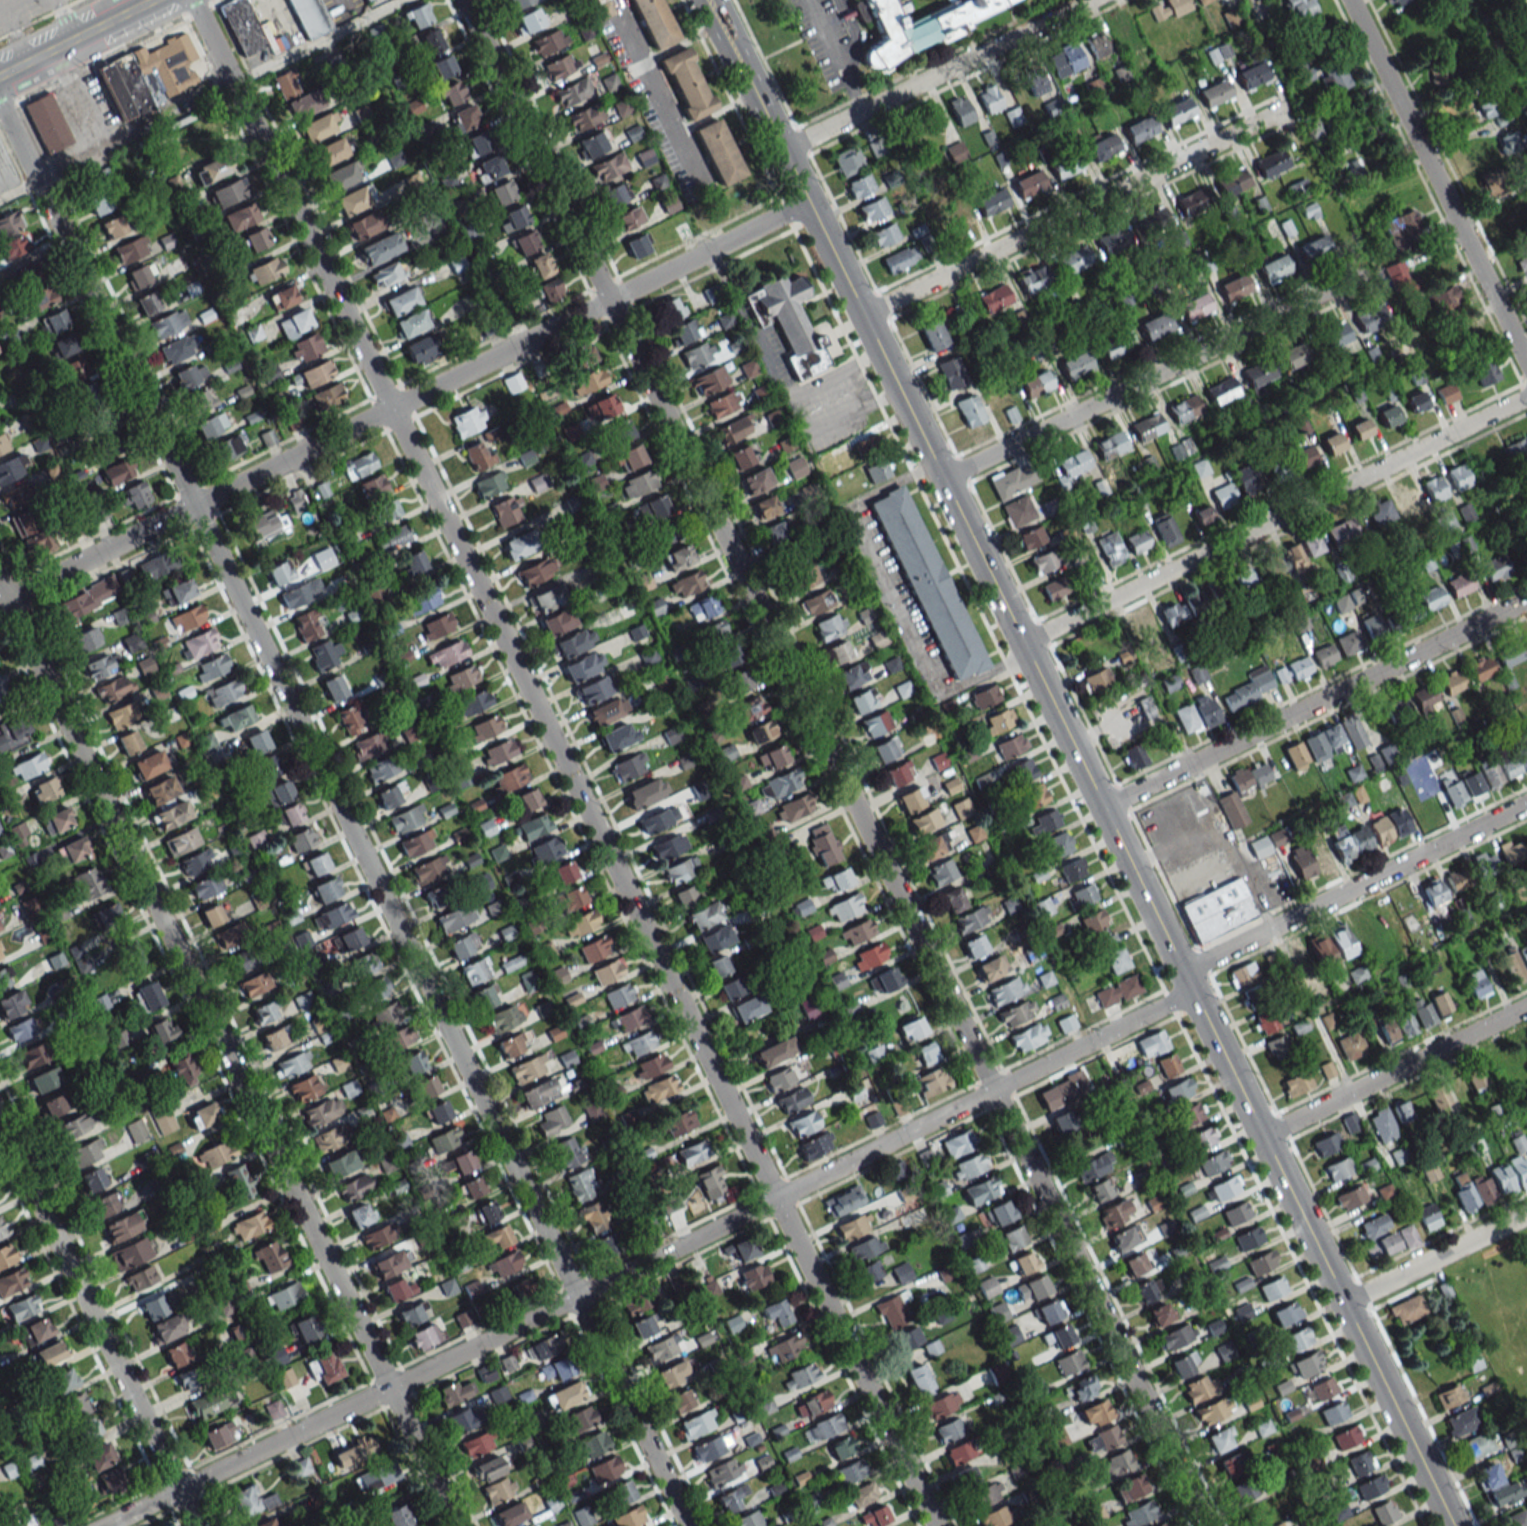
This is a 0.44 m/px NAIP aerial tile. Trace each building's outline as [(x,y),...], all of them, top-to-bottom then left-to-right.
[(267,48),(247,0),(229,0),(218,4),(240,59),(267,48)] [(331,29),(319,0),(286,0),(304,41),(331,29)] [(512,10),(534,0),(508,0),(512,10)] [(654,51),(679,39),(662,0),(631,0),(654,51)] [(1016,0),(960,0),(901,24),(891,0),(861,0),(879,43),(859,51),(867,71),(968,30),(964,22),(1016,0)] [(1188,0),(1162,0),(1148,7),(1156,24),(1191,7),(1188,0)] [(1292,21),(1317,13),(1313,0),(1285,0),(1292,21)] [(433,18),(423,1),(403,14),(414,30),(433,18)] [(515,16),(522,33),(547,23),(540,6),(515,16)] [(1222,13),(1229,29),(1244,22),(1237,6),(1222,13)] [(1518,18),(1526,34),(1526,13),(1518,18)] [(428,55),(444,48),(435,27),(419,34),(428,55)] [(531,42),(538,57),(568,41),(561,27),(531,42)] [(1092,58),(1107,53),(1100,31),(1085,36),(1092,58)] [(95,67),(120,121),(199,85),(189,62),(198,58),(185,32),(146,50),(144,45),(95,67)] [(1058,78),(1085,65),(1074,41),(1046,55),(1058,78)] [(716,108),(686,46),(658,59),(688,121),(716,108)] [(1248,55),(1253,65),(1236,72),(1244,91),(1269,80),(1257,51),(1248,55)] [(549,81),(579,67),(572,52),(542,65),(549,81)] [(430,64),(439,81),(457,71),(448,54),(430,64)] [(1032,97),(1047,89),(1034,62),(1019,69),(1032,97)] [(1433,87),(1450,82),(1444,62),(1427,68),(1433,87)] [(1112,70),(1119,84),(1131,79),(1124,64),(1112,70)] [(324,107),(315,87),(305,91),(295,67),(275,76),(293,120),(324,107)] [(592,92),(584,76),(554,92),(562,108),(592,92)] [(1105,88),(1098,76),(1083,84),(1089,97),(1105,88)] [(1207,109),(1233,96),(1224,77),(1198,90),(1207,109)] [(447,107),(466,98),(458,80),(439,89),(447,107)] [(986,114),(1003,107),(994,86),(978,93),(986,114)] [(22,104),(45,155),(73,143),(50,91),(22,104)] [(947,101),(959,126),(974,119),(963,94),(947,101)] [(1161,109),(1169,126),(1195,115),(1188,97),(1161,109)] [(1475,103),(1478,119),(1502,113),(1498,98),(1475,103)] [(480,122),(472,103),(448,114),(456,133),(480,122)] [(566,115),(572,132),(601,121),(595,104),(566,115)] [(1004,112),(1010,127),(1023,121),(1017,106),(1004,112)] [(299,126),(308,143),(339,128),(331,110),(299,126)] [(1124,126),(1132,144),(1158,132),(1150,114),(1124,126)] [(1327,136),(1318,116),(1306,121),(1315,142),(1327,136)] [(744,176),(719,117),(694,128),(718,187),(744,176)] [(187,133),(194,150),(219,139),(212,122),(187,133)] [(911,148),(923,142),(916,128),(904,134),(911,148)] [(1505,155),(1525,145),(1516,128),(1497,139),(1505,155)] [(470,144),(464,149),(471,160),(492,145),(482,129),(466,140),(470,144)] [(574,141),(581,159),(608,149),(601,131),(574,141)] [(1087,142),(1094,162),(1120,152),(1114,133),(1087,142)] [(320,168),(353,152),(345,134),(312,149),(320,168)] [(952,164),(967,157),(959,141),(945,147),(952,164)] [(831,155),(842,178),(865,167),(854,145),(831,155)] [(1255,158),(1261,176),(1290,167),(1285,149),(1255,158)] [(1049,163),(1058,181),(1084,169),(1075,150),(1049,163)] [(599,182),(629,168),(621,151),(591,166),(599,182)] [(232,171),(225,154),(192,169),(199,185),(232,171)] [(472,164),(479,183),(505,174),(498,154),(472,164)] [(1359,185),(1363,161),(1349,159),(1345,183),(1359,185)] [(323,174),(331,192),(360,179),(351,161),(323,174)] [(1478,176),(1489,198),(1509,187),(1498,166),(1478,176)] [(1250,185),(1242,167),(1215,180),(1224,198),(1250,185)] [(95,216),(122,202),(105,168),(96,173),(100,181),(103,179),(107,188),(86,198),(95,216)] [(1046,187),(1038,169),(1013,181),(1020,198),(1046,187)] [(446,189),(456,182),(448,172),(439,179),(446,189)] [(852,198),(875,188),(868,173),(845,183),(852,198)] [(1291,201),(1310,192),(1303,178),(1284,187),(1291,201)] [(246,197),(241,179),(209,189),(215,206),(246,197)] [(493,208),(517,197),(509,179),(485,190),(493,208)] [(631,198),(624,181),(602,191),(609,208),(631,198)] [(375,202),(368,184),(334,197),(342,216),(375,202)] [(1185,218),(1211,204),(1201,186),(1175,200),(1185,218)] [(975,199),(983,217),(1009,205),(1001,188),(975,199)] [(888,211),(881,196),(857,207),(864,223),(888,211)] [(259,219),(251,202),(222,215),(229,232),(259,219)] [(1300,208),(1306,222),(1320,216),(1313,202),(1300,208)] [(529,221),(521,204),(503,212),(508,221),(499,226),(504,234),(529,221)] [(1506,234),(1526,225),(1517,204),(1497,213),(1506,234)] [(615,216),(623,231),(644,221),(637,205),(615,216)] [(951,234),(973,223),(963,205),(942,216),(951,234)] [(1143,234),(1170,225),(1164,207),(1137,216),(1143,234)] [(1381,222),(1394,252),(1426,239),(1413,208),(1381,222)] [(25,227),(17,209),(0,217),(0,238),(25,227)] [(345,224),(354,241),(383,226),(374,209),(345,224)] [(99,224),(109,240),(127,229),(118,214),(99,224)] [(900,238),(893,222),(869,232),(876,248),(900,238)] [(1105,255),(1131,242),(1122,225),(1096,238),(1105,255)] [(243,235),(251,252),(270,243),(262,226),(243,235)] [(540,247),(531,229),(512,239),(520,257),(540,247)] [(357,248),(366,265),(402,248),(394,231),(357,248)] [(8,260),(30,248),(22,233),(0,245),(8,260)] [(654,249),(646,233),(625,242),(633,259),(654,249)] [(1297,246),(1303,260),(1330,247),(1324,233),(1297,246)] [(113,249),(120,265),(151,250),(143,234),(113,249)] [(919,258),(910,243),(881,260),(890,275),(919,258)] [(1065,276),(1091,263),(1083,245),(1056,257),(1065,276)] [(1516,247),(1516,267),(1526,267),(1526,247),(1516,247)] [(529,259),(538,279),(554,273),(545,252),(529,259)] [(1293,272),(1283,253),(1258,266),(1267,285),(1293,272)] [(256,287),(284,269),(276,254),(247,272),(256,287)] [(1383,267),(1395,298),(1420,289),(1415,276),(1408,278),(1401,259),(1383,267)] [(27,280),(43,275),(38,260),(23,265),(27,280)] [(405,274),(398,260),(368,275),(376,289),(405,274)] [(124,273),(132,291),(158,279),(150,261),(124,273)] [(1017,277),(1025,295),(1053,281),(1045,263),(1017,277)] [(1227,302),(1253,289),(1244,272),(1218,285),(1227,302)] [(742,292),(755,327),(775,320),(788,355),(785,357),(794,380),(829,367),(817,334),(811,336),(798,301),(809,297),(800,275),(784,281),(782,276),(742,292)] [(538,285),(545,303),(564,295),(557,278),(538,285)] [(977,297),(987,314),(1012,300),(1002,282),(977,297)] [(57,301),(49,283),(13,299),(21,317),(57,301)] [(266,296),(273,311),(297,299),(290,284),(266,296)] [(391,318),(421,302),(412,285),(383,301),(391,318)] [(161,308),(155,291),(136,297),(141,314),(161,308)] [(1178,305),(1188,323),(1212,309),(1202,292),(1178,305)] [(686,314),(677,296),(658,304),(666,323),(686,314)] [(1389,320),(1380,302),(1354,316),(1362,333),(1389,320)] [(1453,304),(1445,302),(1443,310),(1452,311),(1453,304)] [(155,339),(189,324),(181,307),(148,323),(155,339)] [(314,326),(304,307),(277,322),(287,341),(314,326)] [(70,324),(60,308),(41,319),(51,335),(70,324)] [(429,325),(421,308),(391,324),(400,340),(429,325)] [(1173,328),(1164,311),(1138,324),(1148,341),(1173,328)] [(676,346),(700,334),(691,318),(668,329),(676,346)] [(948,344),(937,319),(919,326),(930,351),(948,344)] [(1451,329),(1461,347),(1480,336),(1471,319),(1451,329)] [(1318,330),(1322,349),(1351,342),(1347,323),(1318,330)] [(79,348),(71,332),(50,343),(58,359),(79,348)] [(159,347),(167,365),(200,351),(192,332),(159,347)] [(1133,350),(1126,332),(1099,342),(1106,360),(1133,350)] [(323,354),(318,335),(290,341),(294,361),(323,354)] [(403,346),(414,368),(435,357),(425,335),(403,346)] [(680,353),(688,370),(716,356),(707,339),(680,353)] [(563,353),(575,374),(597,362),(586,340),(563,353)] [(1280,351),(1286,369),(1313,359),(1306,341),(1280,351)] [(1059,362),(1067,380),(1094,368),(1086,350),(1059,362)] [(936,364),(949,389),(966,380),(953,355),(936,364)] [(68,385),(89,376),(81,357),(60,366),(68,385)] [(1470,366),(1480,387),(1500,378),(1490,357),(1470,366)] [(334,375),(326,358),(298,373),(306,389),(334,375)] [(207,378),(202,362),(173,373),(178,388),(207,378)] [(697,396),(729,381),(721,365),(690,380),(697,396)] [(607,381),(600,366),(574,378),(582,394),(607,381)] [(1020,382),(1028,399),(1054,386),(1046,369),(1020,382)] [(523,387),(516,372),(502,380),(509,394),(523,387)] [(1214,407),(1240,396),(1231,376),(1205,388),(1214,407)] [(344,398),(337,382),(309,393),(316,409),(344,398)] [(1435,389),(1442,405),(1459,398),(1453,382),(1435,389)] [(81,413),(103,406),(96,383),(74,390),(81,413)] [(215,405),(210,388),(187,395),(192,412),(215,405)] [(706,402),(713,418),(742,405),(735,389),(706,402)] [(1404,398),(1411,414),(1428,407),(1420,390),(1404,398)] [(587,405),(596,423),(620,410),(611,392),(587,405)] [(984,420),(973,394),(955,402),(967,428),(984,420)] [(1168,406),(1176,423),(1202,411),(1194,394),(1168,406)] [(1385,429),(1402,419),(1393,403),(1376,412),(1385,429)] [(449,416),(457,437),(488,426),(481,405),(449,416)] [(195,423),(203,440),(229,427),(221,410),(195,423)] [(1165,431),(1157,412),(1131,423),(1138,441),(1165,431)] [(755,429),(747,413),(716,429),(724,444),(755,429)] [(1349,425),(1357,441),(1374,433),(1366,417),(1349,425)] [(608,428),(618,445),(635,435),(625,418),(608,428)] [(107,437),(102,419),(83,425),(93,460),(119,453),(114,435),(107,437)] [(1094,441),(1101,459),(1128,449),(1121,431),(1094,441)] [(3,432),(0,433),(0,453),(10,449),(3,432)] [(1328,455),(1345,449),(1339,432),(1322,437),(1328,455)] [(244,450),(236,434),(210,447),(218,463),(244,450)] [(1526,454),(1526,440),(1525,436),(1503,448),(1511,463),(1526,454)] [(495,461),(484,439),(463,449),(474,472),(495,461)] [(647,460),(637,443),(612,456),(622,474),(647,460)] [(728,454),(737,470),(756,459),(747,443),(728,454)] [(1292,452),(1302,470),(1319,460),(1309,443),(1292,452)] [(1061,474),(1055,476),(1060,488),(1093,472),(1082,449),(1055,461),(1061,474)] [(378,468),(371,451),(342,463),(349,480),(378,468)] [(20,453),(0,462),(0,484),(29,471),(20,453)] [(784,463),(792,479),(808,472),(800,455),(784,463)] [(101,470),(108,486),(137,473),(129,457),(101,470)] [(864,468),(872,484),(892,475),(884,458),(864,468)] [(1198,478),(1210,472),(1203,458),(1191,465),(1198,478)] [(1265,467),(1274,484),(1290,476),(1281,459),(1265,467)] [(1033,485),(1025,463),(989,478),(997,500),(1033,485)] [(1472,484),(1460,463),(1446,471),(1458,492),(1472,484)] [(1242,497),(1259,491),(1251,464),(1234,470),(1242,497)] [(740,478),(748,494),(772,483),(764,467),(740,478)] [(473,482),(479,499),(507,487),(501,471),(473,482)] [(657,488),(652,471),(620,479),(625,496),(657,488)] [(363,482),(371,497),(389,488),(381,473),(363,482)] [(1433,504),(1448,497),(1437,475),(1422,483),(1433,504)] [(122,489),(130,510),(151,501),(142,481),(122,489)] [(8,514),(32,502),(23,483),(0,494),(0,497),(8,514)] [(1212,488),(1217,508),(1235,504),(1231,483),(1212,488)] [(901,486),(991,668),(974,676),(972,673),(955,681),(869,504),(886,496),(885,493),(901,486)] [(1398,494),(1407,515),(1424,507),(1415,486),(1398,494)] [(286,497),(294,512),(305,506),(298,491),(286,497)] [(489,507),(501,528),(525,515),(514,493),(489,507)] [(671,511),(662,493),(636,507),(645,524),(671,511)] [(752,502),(758,518),(779,510),(773,494),(752,502)] [(1035,517),(1025,494),(1000,506),(1010,528),(1035,517)] [(377,506),(385,521),(401,513),(393,498),(377,506)] [(1366,508),(1376,528),(1397,518),(1387,498),(1366,508)] [(1192,512),(1201,527),(1215,519),(1206,504),(1192,512)] [(54,548),(36,505),(10,516),(27,559),(54,548)] [(289,527),(284,513),(275,517),(271,509),(246,519),(254,541),(289,527)] [(1457,525),(1448,510),(1436,517),(1446,532),(1457,525)] [(1180,540),(1165,511),(1150,519),(1165,548),(1180,540)] [(1334,545),(1358,532),(1350,516),(1325,530),(1334,545)] [(671,520),(649,532),(657,547),(679,536),(671,520)] [(763,529),(771,546),(788,537),(779,521),(763,529)] [(374,538),(382,554),(412,539),(404,524),(374,538)] [(1016,536),(1024,552),(1047,541),(1039,525),(1016,536)] [(1124,538),(1133,555),(1151,546),(1143,529),(1124,538)] [(501,543),(509,561),(537,548),(529,530),(501,543)] [(1094,539),(1108,567),(1127,558),(1113,530),(1094,539)] [(1323,551),(1314,533),(1299,540),(1307,558),(1323,551)] [(1282,549),(1295,574),(1308,567),(1296,542),(1282,549)] [(694,559),(686,543),(661,556),(670,572),(694,559)] [(803,559),(797,546),(779,554),(784,567),(803,559)] [(146,583),(175,564),(166,549),(136,568),(146,583)] [(1057,564),(1049,549),(1028,561),(1037,576),(1057,564)] [(427,568),(418,550),(400,558),(409,576),(427,568)] [(1491,583),(1513,570),(1502,552),(1480,565),(1491,583)] [(556,573),(549,557),(516,571),(523,587),(556,573)] [(274,586),(294,575),(286,559),(265,570),(274,586)] [(821,582),(815,566),(787,576),(793,591),(821,582)] [(1240,592),(1256,584),(1248,566),(1231,575),(1240,592)] [(1335,569),(1340,582),(1348,579),(1343,566),(1335,569)] [(668,584),(677,599),(705,584),(697,569),(668,584)] [(1454,598),(1476,587),(1467,570),(1445,582),(1454,598)] [(279,595),(287,611),(323,592),(315,576),(279,595)] [(1048,601),(1067,592),(1059,576),(1041,585),(1048,601)] [(62,621),(120,597),(112,577),(54,600),(62,621)] [(160,590),(168,607),(196,594),(188,577),(160,590)] [(1214,606),(1230,600),(1222,579),(1206,585),(1214,606)] [(1447,601),(1438,584),(1417,595),(1426,612),(1447,601)] [(441,603),(435,585),(403,596),(409,614),(441,603)] [(563,602),(556,585),(527,597),(534,615),(563,602)] [(367,592),(374,608),(387,601),(379,586),(367,592)] [(806,617),(834,604),(826,589),(798,603),(806,617)] [(1207,610),(1196,591),(1182,599),(1194,618),(1207,610)] [(722,607),(713,592),(688,607),(697,622),(722,607)] [(1332,600),(1339,614),(1352,607),(1345,593),(1332,600)] [(1182,621),(1174,602),(1159,609),(1167,628),(1182,621)] [(176,632),(206,620),(200,604),(170,616),(176,632)] [(1391,637),(1407,630),(1396,605),(1380,612),(1391,637)] [(326,631),(316,607),(291,618),(302,642),(326,631)] [(546,635),(575,627),(570,609),(541,618),(546,635)] [(814,622),(834,613),(843,631),(823,641),(814,622)] [(1383,631),(1374,613),(1360,620),(1369,638),(1383,631)] [(424,638),(454,630),(450,614),(420,622),(424,638)] [(1142,637),(1158,631),(1151,614),(1135,621),(1142,637)] [(705,627),(713,642),(730,634),(722,618),(705,627)] [(76,654),(102,643),(95,626),(69,636),(76,654)] [(594,643),(586,626),(551,643),(559,660),(594,643)] [(179,640),(185,659),(218,647),(212,629),(179,640)] [(1364,648),(1354,629),(1335,639),(1344,658),(1364,648)] [(344,659),(334,637),(306,649),(317,672),(344,659)] [(467,653),(460,638),(426,655),(433,670),(467,653)] [(826,648),(843,639),(851,655),(833,664),(826,648)] [(726,668),(743,660),(735,643),(718,652),(726,668)] [(1320,668),(1338,660),(1330,643),(1312,651),(1320,668)] [(1523,659),(1516,644),(1497,655),(1504,669),(1523,659)] [(90,682),(122,668),(114,650),(82,665),(90,682)] [(601,667),(591,650),(562,668),(572,684),(601,667)] [(1476,683),(1497,672),(1488,654),(1467,665),(1476,683)] [(230,671),(224,655),(194,665),(199,681),(230,671)] [(1294,682),(1313,673),(1305,655),(1286,664),(1294,682)] [(446,675),(471,664),(478,680),(449,694),(445,685),(449,683),(446,675)] [(835,673),(853,664),(861,680),(843,688),(835,673)] [(1206,679),(1200,664),(1188,669),(1195,684),(1206,679)] [(1276,690),(1264,664),(1245,673),(1250,682),(1221,695),(1229,711),(1276,690)] [(1112,682),(1105,667),(1079,679),(1087,695),(1112,682)] [(737,693),(752,685),(743,668),(728,677),(737,693)] [(1448,695),(1467,685),(1459,668),(1439,678),(1448,695)] [(15,699),(3,672),(0,674),(0,706),(15,699)] [(330,702),(350,692),(341,672),(320,682),(330,702)] [(583,706),(616,689),(608,673),(575,689),(583,706)] [(101,705),(133,691),(125,674),(94,689),(101,705)] [(214,707),(244,692),(236,677),(206,692),(214,707)] [(1000,699),(993,684),(971,694),(978,709),(1000,699)] [(1411,694),(1423,715),(1441,705),(1428,684),(1411,694)] [(848,697),(855,714),(879,704),(871,687),(848,697)] [(458,700),(484,688),(491,704),(462,718),(458,710),(462,708),(458,700)] [(1191,701),(1206,728),(1221,720),(1206,693),(1191,701)] [(586,713),(595,729),(628,710),(619,694),(586,713)] [(766,711),(758,694),(735,704),(742,721),(766,711)] [(1145,719),(1157,713),(1148,695),(1136,701),(1145,719)] [(1380,706),(1388,728),(1413,719),(1405,697),(1380,706)] [(105,711),(112,730),(140,720),(133,701),(105,711)] [(1174,708),(1182,735),(1199,729),(1191,703),(1174,708)] [(235,728),(254,719),(248,704),(228,712),(235,728)] [(364,726),(350,705),(335,714),(349,736),(364,726)] [(987,717),(1005,708),(1012,724),(995,732),(987,717)] [(891,727),(883,710),(858,721),(866,739),(891,727)] [(1352,749),(1367,742),(1352,712),(1337,719),(1352,749)] [(470,725),(496,713),(503,729),(474,743),(470,735),(474,733),(470,725)] [(32,738),(22,716),(0,726),(0,753),(32,738)] [(599,734),(607,752),(638,739),(630,720),(599,734)] [(746,729),(752,744),(775,735),(770,720),(746,729)] [(1331,755),(1331,754),(1346,748),(1335,723),(1320,729),(1320,730),(1303,737),(1313,763),(1331,755)] [(271,747),(261,728),(243,738),(254,757),(271,747)] [(142,748),(132,730),(116,738),(125,757),(142,748)] [(358,759),(385,750),(378,732),(351,742),(358,759)] [(999,742),(1017,734),(1025,749),(1007,758),(999,742)] [(483,750),(509,738),(516,754),(487,768),(483,760),(487,758),(483,750)] [(870,747),(888,738),(896,753),(878,762),(870,747)] [(1283,748),(1295,772),(1310,764),(1298,741),(1283,748)] [(1120,751),(1131,771),(1149,762),(1138,742),(1120,751)] [(756,756),(765,772),(789,759),(781,743),(756,756)] [(1377,750),(1385,765),(1398,758),(1390,743),(1377,750)] [(1516,750),(1526,774),(1526,746),(1516,750)] [(132,762),(158,749),(167,767),(141,780),(132,762)] [(10,767),(18,782),(49,766),(41,751),(10,767)] [(617,784),(648,768),(640,751),(608,767),(617,784)] [(254,763),(263,782),(283,773),(274,754),(254,763)] [(1010,766),(1027,757),(1035,773),(1017,781),(1010,766)] [(1522,774),(1514,757),(1499,763),(1506,780),(1522,774)] [(364,767),(370,783),(394,774),(388,758),(364,767)] [(1272,779),(1263,760),(1247,768),(1256,787),(1272,779)] [(1491,789),(1504,782),(1492,761),(1479,768),(1491,789)] [(492,776),(521,762),(529,779),(496,795),(493,787),(497,785),(492,776)] [(882,771),(900,762),(908,777),(890,786),(882,771)] [(1230,830),(1248,822),(1238,797),(1254,790),(1244,766),(1227,773),(1234,790),(1216,798),(1230,830)] [(758,785),(765,800),(803,783),(796,767),(758,785)] [(1460,778),(1469,798),(1485,791),(1476,771),(1460,778)] [(143,788),(170,774),(179,792),(152,806),(143,788)] [(37,805),(61,793),(52,775),(28,788),(37,805)] [(632,809),(667,793),(659,776),(624,792),(632,809)] [(272,809),(295,797),(286,779),(263,791),(272,809)] [(1466,801),(1457,780),(1442,787),(1451,807),(1466,801)] [(1022,791),(1040,782),(1047,798),(1030,807),(1022,791)] [(374,793),(382,810),(400,802),(393,785),(374,793)] [(516,795),(524,812),(541,803),(534,787),(516,795)] [(897,797),(915,788),(922,804),(904,813),(897,797)] [(783,825),(815,807),(806,791),(774,809),(783,825)] [(153,813),(179,800),(188,818),(162,831),(153,813)] [(276,813),(284,828),(306,816),(297,800),(276,813)] [(395,834),(427,818),(419,802),(387,819),(395,834)] [(679,819),(673,804),(638,820),(644,835),(679,819)] [(48,836),(76,823),(68,806),(40,818),(48,836)] [(1396,838),(1413,830),(1402,806),(1385,814),(1396,838)] [(1035,816),(1052,808),(1060,823),(1042,832),(1035,816)] [(914,833),(940,824),(935,809),(909,817),(914,833)] [(516,826),(525,842),(552,827),(544,811),(516,826)] [(1393,840),(1381,816),(1367,823),(1379,847),(1393,840)] [(840,859),(827,823),(806,831),(819,867),(840,859)] [(1328,829),(1339,864),(1355,859),(1343,824),(1328,829)] [(318,842),(310,825),(287,836),(294,852),(318,842)] [(165,839),(192,826),(201,844),(174,857),(165,839)] [(1347,833),(1357,855),(1374,848),(1363,826),(1347,833)] [(398,842),(405,858),(436,844),(429,828),(398,842)] [(1055,859),(1074,849),(1065,830),(1045,840),(1055,859)] [(650,846),(658,862),(688,848),(680,831),(650,846)] [(917,843),(924,860),(951,849),(944,832),(917,843)] [(1270,834),(1271,845),(1284,844),(1284,833),(1270,834)] [(564,851),(554,835),(529,849),(539,866),(564,851)] [(63,865),(89,853),(82,836),(55,848),(63,865)] [(1255,859),(1271,852),(1264,836),(1248,843),(1255,859)] [(1302,884),(1318,877),(1303,844),(1287,851),(1302,884)] [(1310,851),(1321,875),(1338,868),(1327,844),(1310,851)] [(177,861),(183,876),(214,863),(208,848),(177,861)] [(310,877),(331,868),(323,851),(303,861),(310,877)] [(1499,869),(1489,852),(1472,862),(1481,879),(1499,869)] [(699,869),(691,855),(663,870),(670,884),(699,869)] [(410,866),(416,884),(448,874),(442,856),(410,866)] [(1059,867),(1076,858),(1084,874),(1066,883),(1059,867)] [(930,868),(948,859),(955,874),(938,883),(930,868)] [(544,873),(569,861),(577,877),(547,891),(543,883),(548,881),(544,873)] [(108,889),(95,865),(71,877),(84,901),(108,889)] [(819,879),(827,894),(853,882),(845,866),(819,879)] [(1452,893),(1470,885),(1462,867),(1445,875),(1452,893)] [(196,901),(223,887),(216,873),(188,886),(196,901)] [(312,887),(321,904),(343,892),(334,875),(312,887)] [(1238,876),(1180,904),(1198,943),(1257,915),(1238,876)] [(1430,906),(1449,897),(1438,876),(1420,885),(1430,906)] [(457,898),(450,881),(423,892),(429,908),(457,898)] [(1071,892),(1089,883),(1096,899),(1079,907),(1071,892)] [(680,908),(701,898),(693,884),(673,893),(680,908)] [(562,910),(586,901),(580,886),(556,894),(562,910)] [(941,894),(950,913),(966,905),(957,886),(941,894)] [(826,908),(835,924),(865,906),(856,891),(826,908)] [(1053,910),(1045,896),(1031,904),(1039,918),(1053,910)] [(356,916),(350,900),(315,914),(322,930),(356,916)] [(685,915),(694,932),(722,917),(713,900),(685,915)] [(92,912),(101,930),(123,919),(113,901),(92,912)] [(435,918),(444,935),(474,919),(465,902),(435,918)] [(224,920),(217,903),(201,911),(208,927),(224,920)] [(990,919),(983,904),(953,919),(960,933),(990,919)] [(600,925),(594,910),(562,922),(568,937),(600,925)] [(1079,919),(1097,910),(1104,926),(1087,934),(1079,919)] [(1346,920),(1357,952),(1370,947),(1359,915),(1346,920)] [(875,931),(867,916),(841,932),(849,947),(875,931)] [(220,951),(248,941),(241,922),(213,932),(220,951)] [(705,954),(736,939),(728,922),(697,937),(705,954)] [(1355,954),(1343,922),(1327,928),(1339,960),(1355,954)] [(343,953),(366,943),(357,925),(335,936),(343,953)] [(1307,941),(1322,969),(1337,960),(1322,932),(1307,941)] [(1131,966),(1114,933),(1096,942),(1114,975),(1131,966)] [(961,943),(979,934),(986,950),(969,958),(961,943)] [(578,947),(585,964),(611,952),(604,935),(578,947)] [(471,952),(465,936),(448,942),(453,958),(471,952)] [(144,961),(131,939),(118,946),(130,968),(144,961)] [(856,953),(863,968),(888,957),(881,941),(856,953)] [(226,959),(233,974),(256,964),(249,948),(226,959)] [(1513,984),(1526,977),(1513,950),(1499,957),(1513,984)] [(351,961),(358,977),(380,967),(372,951),(351,961)] [(527,961),(523,953),(500,964),(504,972),(527,961)] [(707,961),(714,978),(730,970),(723,954),(707,961)] [(460,966),(467,985),(493,974),(485,956),(460,966)] [(976,965),(994,957),(1002,972),(984,981),(976,965)] [(590,970),(597,986),(623,974),(616,958),(590,970)] [(1420,963),(1423,975),(1438,971),(1435,959),(1420,963)] [(1259,977),(1252,961),(1227,971),(1234,987),(1259,977)] [(7,965),(0,968),(0,989),(15,983),(7,965)] [(1348,972),(1353,984),(1368,978),(1363,965),(1348,972)] [(884,992),(902,983),(894,966),(877,974),(884,992)] [(1490,993),(1481,968),(1464,974),(1473,999),(1490,993)] [(246,998),(272,984),(264,970),(238,984),(246,998)] [(1094,992),(1101,1009),(1142,992),(1134,974),(1094,992)] [(367,1003),(391,993),(385,975),(360,985),(367,1003)] [(994,1006),(1026,991),(1018,975),(986,991),(994,1006)] [(718,986),(726,1001),(744,992),(736,976),(718,986)] [(164,1002),(153,980),(130,992),(141,1014),(164,1002)] [(479,1010),(501,1001),(493,982),(471,992),(479,1010)] [(601,994),(608,1010),(634,998),(627,982),(601,994)] [(1241,988),(1243,1006),(1268,1003),(1266,985),(1241,988)] [(29,1007),(20,989),(0,998),(0,1012),(4,1019),(29,1007)] [(1455,1011),(1445,990),(1430,997),(1440,1018),(1455,1011)] [(799,1003),(807,1021),(826,1013),(818,995),(799,1003)] [(738,1024),(760,1013),(751,996),(730,1006),(738,1024)] [(251,1007),(257,1025),(283,1016),(277,998),(251,1007)] [(1036,1013),(1029,998),(997,1013),(1005,1028),(1036,1013)] [(377,1029),(404,1017),(396,1000),(369,1013),(377,1029)] [(492,1033),(522,1022),(516,1004),(485,1015),(492,1033)] [(612,1016),(620,1033),(646,1021),(638,1004),(612,1016)] [(1261,1035),(1280,1028),(1271,1007),(1253,1015),(1261,1035)] [(1403,1039),(1419,1032),(1410,1010),(1394,1017),(1403,1039)] [(160,1045),(178,1034),(166,1015),(148,1026),(160,1045)] [(38,1031),(31,1016),(5,1027),(13,1043),(38,1031)] [(904,1042),(926,1031),(918,1016),(897,1026),(904,1042)] [(1057,1020),(1060,1031),(1074,1027),(1071,1016),(1057,1020)] [(1400,1041),(1390,1019),(1377,1024),(1387,1046),(1400,1041)] [(1008,1036),(1017,1053),(1049,1037),(1041,1020),(1008,1036)] [(286,1033),(292,1030),(289,1022),(260,1035),(268,1051),(290,1041),(286,1033)] [(389,1052),(416,1039),(409,1024),(382,1036),(389,1052)] [(623,1041),(630,1057),(656,1045),(649,1029),(623,1041)] [(1140,1038),(1147,1057),(1170,1049),(1163,1030),(1140,1038)] [(1336,1041),(1346,1061),(1367,1050),(1357,1030),(1336,1041)] [(496,1040),(501,1056),(533,1047),(528,1031),(496,1040)] [(1264,1042),(1272,1061),(1292,1053),(1283,1033),(1264,1042)] [(761,1068),(797,1051),(789,1034),(753,1052),(761,1068)] [(924,1067),(940,1058),(931,1040),(914,1049),(924,1067)] [(25,1069),(47,1058),(39,1042),(17,1053),(25,1069)] [(865,1051),(870,1063),(884,1058),(879,1045),(865,1051)] [(274,1064),(281,1079),(313,1064),(305,1049),(274,1064)] [(409,1076),(428,1066),(419,1049),(400,1059),(409,1076)] [(641,1081),(669,1065),(660,1051),(633,1067),(641,1081)] [(181,1087),(200,1077),(187,1052),(168,1061),(181,1087)] [(517,1085),(548,1069),(540,1053),(509,1069),(517,1085)] [(1156,1061),(1165,1080),(1182,1071),(1173,1053),(1156,1061)] [(1464,1071),(1474,1091),(1489,1083),(1479,1064),(1464,1071)] [(951,1084),(941,1065),(914,1079),(924,1098),(951,1084)] [(35,1094),(60,1082),(53,1067),(28,1078),(35,1094)] [(770,1092),(794,1081),(787,1067),(763,1077),(770,1092)] [(1313,1086),(1306,1070),(1281,1082),(1288,1098),(1313,1086)] [(1045,1109),(1090,1091),(1082,1071),(1037,1089),(1045,1109)] [(295,1104),(322,1091),(313,1073),(286,1086),(295,1104)] [(567,1089),(558,1073),(519,1092),(527,1109),(567,1089)] [(649,1105),(679,1088),(671,1073),(640,1090),(649,1105)] [(439,1092),(432,1075),(413,1082),(419,1099),(439,1092)] [(1162,1089),(1186,1078),(1193,1093),(1169,1105),(1162,1089)] [(1426,1089),(1436,1109),(1450,1102),(1441,1082),(1426,1089)] [(774,1101),(782,1116),(809,1101),(801,1085),(774,1101)] [(47,1118),(68,1109),(61,1093),(40,1102),(47,1118)] [(301,1113),(310,1129),(345,1110),(336,1094),(301,1113)] [(221,1117),(213,1100),(186,1113),(195,1130),(221,1117)] [(432,1124),(451,1115),(443,1100),(425,1109),(432,1124)] [(1392,1106),(1399,1122),(1413,1116),(1405,1100),(1392,1106)] [(1172,1113),(1196,1101),(1204,1117),(1180,1128),(1172,1113)] [(543,1135),(569,1123),(561,1105),(535,1116),(543,1135)] [(1383,1144),(1400,1133),(1383,1106),(1366,1117),(1383,1144)] [(1050,1118),(1059,1135),(1081,1124),(1073,1107),(1050,1118)] [(161,1135),(177,1127),(168,1108),(152,1116),(161,1135)] [(697,1126),(690,1109),(661,1121),(667,1138),(697,1126)] [(786,1122),(794,1138),(820,1125),(812,1109),(786,1122)] [(54,1126),(61,1140),(96,1125),(89,1110),(54,1126)] [(1362,1126),(1355,1112),(1341,1118),(1348,1133),(1362,1126)] [(125,1126),(133,1143),(148,1136),(139,1118),(125,1126)] [(319,1153),(345,1140),(337,1124),(311,1137),(319,1153)] [(1185,1137),(1209,1125),(1216,1141),(1192,1152),(1185,1137)] [(428,1138),(435,1153),(462,1141),(456,1126),(428,1138)] [(804,1161),(834,1146),(827,1130),(796,1146),(804,1161)] [(941,1140),(948,1158),(976,1148),(969,1130),(941,1140)] [(1319,1158),(1342,1146),(1335,1131),(1311,1143),(1319,1158)] [(1526,1186),(1526,1149),(1521,1134),(1510,1138),(1517,1155),(1506,1159),(1519,1189),(1526,1186)] [(559,1171),(585,1159),(574,1135),(548,1147),(559,1171)] [(67,1151),(75,1168),(106,1154),(98,1137),(67,1151)] [(710,1151),(702,1137),(675,1153),(683,1167),(710,1151)] [(196,1151),(203,1169),(237,1157),(230,1139),(196,1151)] [(1396,1164),(1407,1159),(1402,1147),(1391,1153),(1396,1164)] [(358,1165),(351,1149),(323,1162),(330,1178),(358,1165)] [(476,1166),(468,1149),(450,1158),(457,1174),(476,1166)] [(950,1167),(958,1182),(989,1165),(981,1150),(950,1167)] [(1196,1162),(1220,1150),(1228,1166),(1204,1177),(1196,1162)] [(1082,1183),(1115,1167),(1107,1151),(1074,1167),(1082,1183)] [(1328,1183),(1355,1171),(1348,1156),(1321,1167),(1328,1183)] [(1357,1165),(1362,1176),(1377,1168),(1371,1157),(1357,1165)] [(1501,1198),(1517,1191),(1504,1161),(1488,1168),(1501,1198)] [(238,1200),(255,1192),(242,1163),(224,1171),(238,1200)] [(78,1175),(86,1194),(109,1184),(101,1165),(78,1175)] [(728,1190),(718,1165),(696,1174),(706,1199),(728,1190)] [(1424,1169),(1427,1181),(1439,1178),(1436,1165),(1424,1169)] [(563,1179),(575,1203),(596,1192),(584,1168),(563,1179)] [(1464,1214),(1481,1207),(1498,1200),(1486,1172),(1467,1180),(1464,1171),(1449,1178),(1464,1214)] [(374,1190),(369,1174),(335,1185),(340,1201),(374,1190)] [(460,1184),(467,1200),(486,1191),(479,1175),(460,1184)] [(1000,1191),(992,1175),(962,1190),(971,1206),(1000,1191)] [(1095,1203),(1118,1189),(1109,1175),(1086,1188),(1095,1203)] [(1209,1187),(1233,1175),(1240,1191),(1216,1202),(1209,1187)] [(823,1203),(832,1218),(864,1199),(856,1184),(823,1203)] [(1334,1197),(1341,1211),(1367,1198),(1360,1184),(1334,1197)] [(98,1219),(123,1205),(114,1190),(90,1203),(98,1219)] [(1097,1212),(1104,1227),(1138,1211),(1132,1196),(1097,1212)] [(984,1211),(994,1228),(1015,1216),(1005,1199),(984,1211)] [(1221,1212),(1245,1200),(1252,1216),(1228,1227),(1221,1212)] [(375,1218),(367,1201),(346,1211),(354,1228),(375,1218)] [(473,1207),(479,1225),(499,1218),(494,1201),(473,1207)] [(577,1210),(590,1234),(608,1225),(595,1201),(577,1210)] [(1439,1226),(1431,1204),(1417,1209),(1425,1231),(1439,1226)] [(111,1243),(146,1226),(137,1208),(102,1226),(111,1243)] [(239,1241),(270,1225),(262,1209),(231,1225),(239,1241)] [(1359,1223),(1365,1239),(1392,1230),(1386,1213),(1359,1223)] [(872,1230),(868,1215),(837,1222),(840,1238),(872,1230)] [(359,1236),(367,1251),(397,1237),(389,1222),(359,1236)] [(1116,1252),(1143,1240),(1135,1223),(1109,1236),(1116,1252)] [(485,1232),(492,1250),(512,1242),(505,1224),(485,1232)] [(1398,1230),(1407,1249),(1420,1243),(1410,1224),(1398,1230)] [(1027,1242),(1019,1225),(997,1235),(1005,1252),(1027,1242)] [(1233,1236),(1257,1225),(1265,1240),(1241,1252),(1233,1236)] [(1400,1245),(1391,1230),(1363,1247),(1372,1262),(1400,1245)] [(594,1242),(603,1259),(622,1249),(613,1232),(594,1242)] [(156,1252),(148,1234),(108,1253),(116,1270),(156,1252)] [(854,1263),(879,1250),(871,1235),(846,1248),(854,1263)] [(757,1254),(748,1237),(731,1245),(740,1262),(757,1254)] [(263,1275),(288,1263),(277,1238),(252,1250),(263,1275)] [(16,1259),(7,1242),(0,1246),(0,1267),(16,1259)] [(493,1278),(523,1266),(517,1250),(487,1263),(493,1278)] [(1020,1275),(1038,1266),(1030,1250),(1012,1259),(1020,1275)] [(1245,1262),(1269,1250),(1276,1266),(1252,1277),(1245,1262)] [(377,1278),(406,1268),(400,1251),(372,1260),(377,1278)] [(1148,1268),(1140,1252),(1122,1261),(1130,1277),(1148,1268)] [(858,1266),(862,1281),(881,1275),(877,1260),(858,1266)] [(123,1279),(132,1294),(158,1279),(150,1263),(123,1279)] [(744,1291),(770,1282),(763,1263),(737,1272),(744,1291)] [(30,1283),(21,1266),(0,1277),(0,1298),(30,1283)] [(1050,1290),(1042,1273),(1015,1287),(1024,1304),(1050,1290)] [(416,1291),(408,1275),(383,1287),(391,1303),(416,1291)] [(976,1283),(984,1299),(999,1291),(991,1275),(976,1283)] [(1143,1305),(1164,1292),(1154,1275),(1133,1288),(1143,1305)] [(1258,1286),(1282,1275),(1289,1290),(1265,1302),(1258,1286)] [(537,1294),(534,1279),(505,1283),(507,1298),(537,1294)] [(274,1312),(305,1296),(297,1280),(266,1296),(274,1312)] [(1436,1286),(1442,1300),(1453,1295),(1446,1281),(1436,1286)] [(656,1304),(649,1287),(620,1299),(627,1316),(656,1304)] [(13,1322),(42,1309),(34,1293),(5,1306),(13,1322)] [(140,1303),(149,1321),(169,1312),(160,1293),(140,1303)] [(910,1319),(897,1293),(873,1305),(886,1331),(910,1319)] [(1417,1293),(1426,1313),(1399,1325),(1394,1314),(1391,1316),(1387,1307),(1417,1293)] [(234,1310),(227,1296),(215,1301),(222,1316),(234,1310)] [(1044,1325),(1065,1313),(1056,1297),(1035,1309),(1044,1325)] [(778,1326),(790,1321),(781,1299),(760,1307),(764,1319),(774,1315),(778,1326)] [(1271,1312),(1295,1300),(1302,1315),(1278,1327),(1271,1312)] [(396,1313),(403,1328),(428,1316),(421,1301),(396,1313)] [(995,1324),(1009,1316),(1001,1301),(987,1309),(995,1324)] [(1147,1311),(1155,1327),(1173,1317),(1165,1301),(1147,1311)] [(1254,1315),(1247,1302),(1233,1310),(1240,1322),(1254,1315)] [(185,1331),(177,1313),(150,1325),(158,1343),(185,1331)] [(290,1322),(298,1344),(319,1336),(311,1314),(290,1322)] [(636,1338),(658,1331),(652,1314),(631,1321),(636,1338)] [(16,1331),(25,1348),(54,1332),(45,1315),(16,1331)] [(443,1337),(434,1320),(407,1336),(416,1352),(443,1337)] [(1196,1335),(1188,1320),(1157,1339),(1165,1353),(1196,1335)] [(1074,1341),(1065,1323),(1042,1335),(1046,1342),(1053,1339),(1058,1349),(1074,1341)] [(923,1341),(915,1325),(894,1336),(902,1352),(923,1341)] [(1008,1347),(1021,1339),(1013,1325),(1000,1332),(1008,1347)] [(1282,1337),(1306,1325),(1313,1341),(1289,1352),(1282,1337)] [(563,1347),(553,1332),(528,1348),(538,1362),(563,1347)] [(683,1350),(676,1333),(642,1347),(649,1364),(683,1350)] [(772,1363),(805,1351),(799,1334),(766,1345),(772,1363)] [(68,1356),(60,1339),(32,1353),(41,1370),(68,1356)] [(164,1348),(170,1367),(191,1360),(185,1341),(164,1348)] [(286,1361),(279,1346),(266,1353),(273,1367),(286,1361)] [(1053,1360),(1061,1376),(1085,1365),(1077,1349),(1053,1360)] [(1287,1364),(1296,1381),(1325,1365),(1317,1349),(1287,1364)] [(1483,1367),(1475,1349),(1463,1354),(1471,1372),(1483,1367)] [(344,1374),(332,1350),(305,1362),(317,1387),(344,1374)] [(1201,1368),(1194,1351),(1170,1361),(1177,1378),(1201,1368)] [(544,1378),(552,1374),(555,1381),(573,1371),(564,1355),(539,1368),(544,1378)] [(690,1378),(684,1361),(656,1370),(662,1388),(690,1378)] [(819,1377),(812,1361),(781,1376),(787,1391),(819,1377)] [(918,1398),(934,1390),(920,1363),(904,1371),(918,1398)] [(49,1380),(61,1396),(80,1382),(67,1365),(49,1380)] [(175,1375),(181,1390),(206,1381),(200,1365),(175,1375)] [(296,1383),(289,1367),(274,1374),(281,1389),(296,1383)] [(1182,1387),(1192,1405),(1219,1389),(1209,1371),(1182,1387)] [(1067,1384),(1075,1402),(1098,1392),(1090,1374),(1067,1384)] [(443,1408),(475,1392),(467,1376),(435,1392),(443,1408)] [(1308,1386),(1330,1376),(1337,1391),(1316,1402),(1308,1386)] [(551,1411),(586,1397),(579,1380),(545,1394),(551,1411)] [(1493,1380),(1478,1387),(1482,1397),(1497,1390),(1493,1380)] [(1456,1383),(1433,1394),(1441,1410),(1464,1400),(1463,1398),(1466,1397),(1463,1389),(1459,1390),(1456,1383)] [(226,1407),(218,1389),(188,1402),(195,1420),(226,1407)] [(675,1413),(693,1405),(686,1389),(667,1397),(675,1413)] [(793,1403),(800,1418),(832,1405),(825,1390),(793,1403)] [(961,1405),(953,1390),(923,1405),(931,1420),(961,1405)] [(91,1409),(80,1391),(62,1402),(74,1420),(91,1409)] [(1197,1409),(1221,1397),(1229,1413),(1205,1424),(1197,1409)] [(1087,1428),(1113,1415),(1104,1398),(1079,1410),(1087,1428)] [(1318,1411),(1342,1399),(1350,1415),(1326,1426),(1318,1411)] [(570,1434),(598,1421),(590,1404),(562,1417),(570,1434)] [(1481,1424),(1472,1406),(1443,1419),(1452,1438),(1481,1424)] [(481,1421),(476,1412),(469,1416),(465,1407),(446,1417),(455,1434),(481,1421)] [(684,1439),(718,1426),(712,1409),(678,1422),(684,1439)] [(845,1428),(839,1413),(802,1428),(808,1443),(845,1428)] [(101,1430),(92,1416),(73,1428),(81,1442),(101,1430)] [(941,1444),(965,1432),(957,1417),(934,1428),(941,1444)] [(1068,1441),(1057,1420),(1044,1427),(1055,1448),(1068,1441)] [(203,1430),(208,1447),(236,1439),(231,1421),(203,1430)] [(1122,1440),(1114,1424),(1084,1439),(1092,1455),(1122,1440)] [(1331,1436),(1355,1424),(1362,1440),(1338,1451),(1331,1436)] [(1229,1436),(1233,1435),(1230,1426),(1205,1435),(1212,1454),(1232,1446),(1229,1436)] [(468,1459),(493,1445),(485,1430),(460,1444),(468,1459)] [(572,1444),(581,1461),(610,1447),(602,1430),(572,1444)] [(1466,1463),(1495,1449),(1486,1430),(1457,1444),(1466,1463)] [(339,1469),(376,1452),(368,1434),(331,1451),(339,1469)] [(695,1460),(731,1453),(727,1436),(691,1443),(695,1460)] [(856,1450),(849,1436),(828,1445),(835,1460),(856,1450)] [(944,1450),(950,1466),(975,1456),(968,1440),(944,1450)] [(83,1452),(94,1472),(116,1461),(106,1441),(83,1452)] [(1518,1445),(1507,1451),(1512,1462),(1524,1457),(1518,1445)] [(1109,1480),(1135,1466),(1125,1449),(1099,1463),(1109,1480)] [(1346,1459),(1355,1477),(1375,1467),(1367,1449),(1346,1459)] [(1239,1454),(1217,1459),(1222,1478),(1244,1472),(1239,1454)] [(478,1483),(505,1472),(498,1455),(471,1466),(478,1483)] [(623,1471),(615,1455),(588,1467),(596,1484),(623,1471)] [(712,1488),(743,1473),(735,1456),(704,1472),(712,1488)] [(835,1470),(842,1485),(867,1473),(860,1458),(835,1470)] [(295,1462),(296,1474),(308,1473),(306,1461),(295,1462)] [(1492,1462),(1475,1470),(1480,1481),(1477,1482),(1481,1490),(1501,1480),(1492,1462)] [(356,1473),(361,1491),(396,1481),(391,1463),(356,1473)] [(128,1482),(117,1465),(97,1478),(108,1495),(128,1482)] [(953,1473),(961,1489),(978,1480),(970,1465),(953,1473)] [(1113,1484),(1119,1501),(1146,1492),(1140,1474),(1113,1484)] [(1354,1486),(1378,1474),(1386,1489),(1362,1501),(1354,1486)] [(516,1494),(509,1476),(481,1487),(488,1505),(516,1494)] [(1257,1494),(1247,1477),(1229,1487),(1239,1505),(1257,1494)] [(636,1497),(627,1479),(611,1487),(619,1505),(636,1497)] [(850,1510),(878,1497),(871,1481),(843,1494),(850,1510)] [(1003,1498),(999,1482),(970,1491),(974,1507),(1003,1498)] [(278,1502),(273,1492),(260,1497),(254,1483),(231,1492),(241,1517),(278,1502)] [(737,1497),(747,1492),(743,1483),(715,1497),(723,1514),(741,1505),(737,1497)] [(1379,1525),(1384,1525),(1399,1518),(1389,1498),(1370,1508),(1379,1525)] [(499,1525),(506,1525),(527,1516),(519,1500),(493,1514),(499,1525)] [(1126,1525),(1134,1525),(1157,1515),(1150,1500),(1120,1513),(1126,1525)] [(389,1525),(417,1525),(407,1502),(383,1512),(389,1525)] [(982,1525),(999,1525),(1013,1519),(1005,1503),(978,1517),(982,1525)] [(890,1519),(883,1504),(859,1515),(864,1525),(875,1525),(890,1519)] [(615,1525),(635,1525),(646,1521),(638,1505),(611,1518),(615,1525)] [(586,1506),(573,1512),(580,1525),(582,1525),(593,1521),(586,1506)] [(764,1525),(756,1509),(728,1522),(730,1525),(763,1525),(764,1525)] [(1502,1525),(1526,1525),(1526,1514),(1525,1510),(1500,1518),(1502,1525)]
